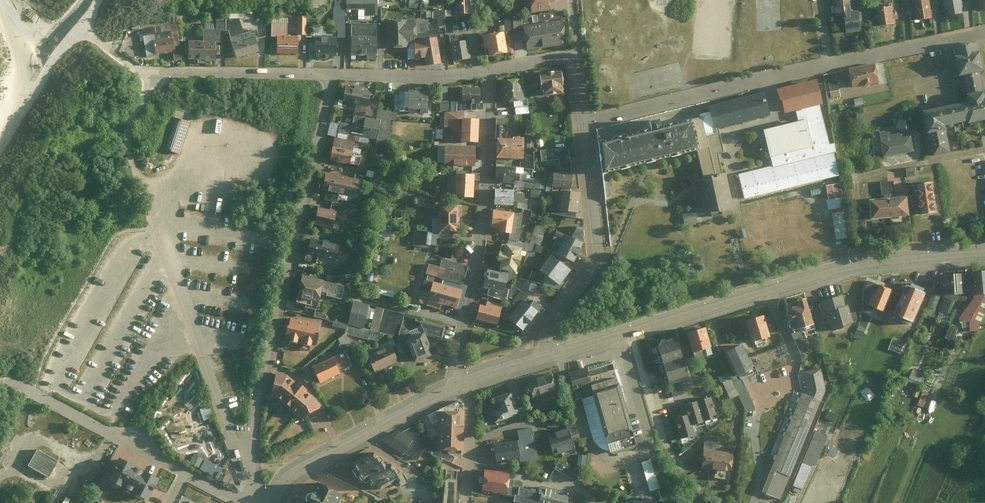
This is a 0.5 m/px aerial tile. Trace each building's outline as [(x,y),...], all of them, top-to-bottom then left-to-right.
[(379,14),(380,0),(348,0),(348,6),(365,7),(365,14),(379,14)] [(460,12),(478,12),(477,0),(460,0),(460,12)] [(852,0),(833,0),(835,14),(843,12),(842,2),(852,1),(852,0)] [(934,0),(917,0),(918,18),(936,16),(934,0)] [(964,11),(963,4),(967,3),(967,0),(945,0),(947,13),(964,11)] [(895,14),(894,7),(879,8),(881,25),(901,23),(900,13),(895,14)] [(864,30),(861,8),(844,11),(847,32),(864,30)] [(524,16),(514,16),(514,10),(505,10),(506,30),(524,29),(524,16)] [(390,16),(391,46),(409,46),(408,38),(416,38),(415,15),(390,16)] [(567,16),(545,18),(549,43),(570,40),(567,16)] [(144,34),(153,33),(176,30),(174,18),(142,23),(144,34)] [(287,18),(273,18),(272,32),(279,33),(279,50),(301,51),(301,32),(287,31),(287,18)] [(529,46),(549,43),(545,18),(526,21),(527,33),(529,46)] [(379,35),(379,20),(352,20),(351,35),(379,35)] [(153,33),(156,50),(178,46),(176,30),(153,33)] [(262,30),(234,37),(238,54),(263,48),(261,38),(264,37),(262,30)] [(339,33),(315,33),(315,53),(339,53),(339,33)] [(492,54),(508,52),(506,34),(490,35),(492,54)] [(351,57),(379,57),(379,35),(351,35),(351,57)] [(428,64),(444,62),(441,37),(412,40),(414,59),(428,58),(428,64)] [(218,57),(218,38),(191,38),(191,57),(194,59),(198,59),(201,57),(218,57)] [(470,39),(451,41),(454,60),(473,57),(470,39)] [(981,42),(958,46),(963,74),(968,74),(972,99),(927,107),(935,149),(951,146),(947,125),(984,118),(984,64),(981,42)] [(882,81),(878,62),(850,68),(854,87),(882,81)] [(562,68),(539,70),(541,94),(563,92),(564,98),(572,97),(571,85),(564,85),(562,68)] [(828,97),(842,95),(840,79),(835,79),(834,72),(825,73),(828,97)] [(523,77),(503,78),(505,98),(525,96),(523,77)] [(745,199),(840,174),(835,140),(830,142),(821,105),(824,104),(817,78),(780,88),(783,103),(785,112),(798,110),(799,118),(765,128),(773,163),(739,172),(745,199)] [(374,88),(345,82),(341,98),(360,102),(371,104),(374,88)] [(480,83),(461,83),(461,98),(481,98),(480,83)] [(432,88),(397,87),(396,107),(423,108),(423,112),(431,112),(432,88)] [(723,171),(716,172),(706,132),(770,115),(764,90),(706,103),(708,112),(599,138),(602,172),(646,162),(697,150),(703,175),(695,177),(703,213),(731,207),(723,171)] [(459,98),(459,107),(464,107),(475,107),(475,105),(484,105),(484,97),(481,98),(461,98),(459,98)] [(371,104),(360,102),(358,110),(374,113),(376,105),(371,104)] [(479,117),(464,117),(464,107),(459,107),(444,108),(444,127),(452,127),(453,136),(462,137),(461,141),(478,141),(479,117)] [(382,117),(377,141),(375,150),(387,152),(393,118),(401,119),(402,112),(383,108),(382,117)] [(354,123),(343,121),(340,138),(356,142),(364,143),(365,139),(377,141),(382,117),(356,112),(354,123)] [(182,152),(191,119),(174,114),(165,147),(182,152)] [(510,117),(497,117),(497,128),(497,132),(511,132),(510,117)] [(336,137),(340,138),(343,121),(332,119),(329,136),(336,137)] [(892,128),(879,130),(884,157),(917,152),(914,135),(903,136),(902,131),(892,132),(892,128)] [(532,134),(499,134),(499,154),(532,155),(532,134)] [(340,138),(336,137),(331,159),(362,165),(364,155),(361,154),(362,149),(355,147),(356,142),(340,138)] [(478,143),(439,143),(438,163),(477,164),(478,143)] [(560,170),(572,169),(570,145),(541,148),(542,159),(559,157),(560,170)] [(514,165),(496,165),(496,180),(515,180),(514,171),(514,165)] [(363,178),(328,170),(324,189),(359,196),(363,178)] [(526,170),(514,171),(515,180),(526,180),(526,170)] [(475,172),(461,171),(460,177),(450,177),(449,195),(474,196),(475,172)] [(375,173),(373,184),(381,186),(383,174),(375,173)] [(884,200),(873,201),(875,217),(913,212),(911,196),(899,198),(896,179),(882,181),(884,200)] [(941,211),(936,181),(918,183),(922,213),(941,211)] [(842,182),(828,184),(830,197),(827,197),(829,210),(832,210),(836,239),(849,237),(842,182)] [(515,188),(495,187),(495,203),(514,204),(515,188)] [(577,212),(580,188),(562,187),(560,203),(553,203),(552,210),(577,212)] [(418,198),(419,204),(425,204),(425,208),(437,207),(436,197),(418,198)] [(460,202),(440,202),(439,231),(460,232),(460,202)] [(339,208),(320,204),(315,223),(335,227),(339,208)] [(500,230),(513,232),(515,211),(495,209),(493,225),(501,226),(500,230)] [(684,211),(686,223),(699,221),(697,209),(684,211)] [(361,210),(358,221),(368,223),(371,212),(361,210)] [(383,231),(381,235),(390,238),(394,226),(376,221),(374,228),(383,231)] [(534,235),(544,238),(548,224),(537,221),(534,235)] [(587,239),(565,229),(555,247),(576,259),(587,239)] [(415,231),(415,244),(434,244),(434,232),(415,231)] [(334,239),(311,235),(308,253),(330,257),(334,239)] [(523,244),(506,240),(500,266),(517,270),(523,244)] [(441,256),(451,257),(452,246),(442,245),(441,256)] [(533,265),(535,250),(529,248),(526,263),(533,265)] [(560,285),(573,266),(552,252),(539,271),(560,285)] [(466,281),(470,264),(442,258),(441,263),(428,260),(425,272),(466,281)] [(506,289),(509,273),(487,269),(484,285),(506,289)] [(975,292),(984,292),(984,271),(974,272),(975,292)] [(347,283),(303,273),(296,303),(322,309),(326,291),(345,295),(347,283)] [(964,273),(946,274),(947,293),(965,292),(964,273)] [(465,286),(435,278),(429,301),(443,305),(444,300),(460,305),(465,286)] [(895,286),(878,279),(868,302),(885,310),(895,286)] [(526,288),(536,290),(538,283),(528,280),(526,288)] [(929,291),(911,283),(897,314),(916,322),(929,291)] [(846,301),(843,292),(820,300),(828,324),(833,323),(836,329),(846,326),(845,320),(855,317),(849,300),(846,301)] [(510,316),(524,328),(540,310),(525,298),(510,316)] [(817,325),(810,298),(788,304),(796,331),(817,325)] [(373,304),(354,299),(348,321),(366,326),(369,317),(372,306),(373,304)] [(488,303),(480,301),(477,318),(499,323),(504,303),(489,299),(488,303)] [(387,307),(379,305),(378,307),(372,306),(369,317),(376,319),(374,327),(381,329),(387,307)] [(407,312),(387,307),(381,329),(401,334),(404,322),(407,312)] [(773,335),(766,315),(749,320),(756,340),(773,335)] [(284,343),(317,350),(322,326),(289,319),(284,343)] [(447,326),(423,320),(425,325),(428,331),(429,334),(444,337),(447,326)] [(404,322),(401,334),(405,344),(409,342),(408,338),(428,331),(425,325),(413,329),(404,322)] [(953,324),(947,336),(954,340),(960,327),(953,324)] [(714,346),(708,327),(689,332),(694,351),(714,346)] [(429,334),(428,331),(408,338),(409,342),(418,362),(438,354),(429,334)] [(657,341),(663,361),(685,354),(679,334),(657,341)] [(891,347),(902,352),(906,342),(895,337),(891,347)] [(746,340),(725,348),(737,377),(757,369),(751,354),(746,340)] [(794,362),(788,342),(751,354),(757,369),(758,373),(794,362)] [(391,343),(368,355),(376,372),(400,360),(391,343)] [(346,348),(312,365),(321,385),(356,369),(346,348)] [(663,361),(669,380),(691,374),(685,354),(663,361)] [(618,449),(642,441),(615,356),(587,365),(593,384),(596,395),(586,398),(599,443),(605,447),(612,449),(618,449)] [(587,365),(569,370),(575,389),(593,384),(587,365)] [(805,395),(821,401),(827,388),(822,367),(803,370),(808,388),(805,395)] [(922,383),(925,370),(914,368),(911,381),(922,383)] [(559,388),(554,371),(530,378),(534,395),(559,388)] [(288,379),(276,375),(270,395),(276,397),(283,402),(291,408),(298,414),(300,418),(319,406),(312,398),(304,392),(297,386),(288,379)] [(674,395),(685,392),(683,384),(672,387),(674,395)] [(522,415),(514,389),(494,395),(498,406),(492,408),(496,422),(522,415)] [(925,406),(931,392),(925,390),(920,404),(925,406)] [(763,491),(784,499),(821,401),(805,395),(800,393),(763,491)] [(713,394),(700,398),(707,421),(719,417),(713,394)] [(464,451),(465,402),(460,398),(425,414),(429,423),(437,420),(439,421),(438,443),(411,426),(382,438),(403,453),(405,450),(417,459),(424,450),(441,458),(452,462),(458,451),(464,451)] [(707,421),(700,398),(687,402),(689,412),(693,424),(707,421)] [(211,404),(201,407),(205,419),(215,416),(211,404)] [(693,424),(689,412),(676,416),(682,437),(695,433),(693,424)] [(569,425),(548,432),(555,453),(576,446),(569,425)] [(517,441),(520,459),(521,462),(538,459),(532,428),(517,431),(519,440),(517,441)] [(814,462),(818,463),(829,434),(815,429),(795,484),(804,488),(814,462)] [(710,436),(705,441),(703,468),(732,471),(735,449),(717,447),(719,438),(710,436)] [(520,459),(517,441),(493,445),(494,451),(496,464),(520,459)] [(49,477),(58,460),(37,449),(28,465),(49,477)] [(380,485),(397,477),(400,482),(407,479),(402,469),(397,471),(392,463),(384,467),(375,451),(354,462),(356,466),(352,468),(357,477),(361,475),(366,484),(372,480),(374,484),(379,482),(380,485)] [(580,453),(579,467),(587,467),(588,454),(580,453)] [(138,467),(116,455),(110,466),(105,477),(149,499),(154,488),(160,478),(138,467)] [(223,468),(196,455),(191,465),(227,484),(231,476),(221,471),(223,468)] [(461,467),(452,462),(441,458),(438,502),(459,502),(461,467)] [(652,458),(642,461),(651,490),(661,487),(652,458)] [(577,480),(582,472),(560,459),(556,467),(577,480)] [(509,474),(484,471),(483,480),(481,492),(506,495),(509,474)] [(307,502),(339,502),(343,494),(318,481),(307,502)] [(535,502),(588,502),(569,499),(570,491),(536,484),(535,490),(513,485),(510,497),(535,502)] [(106,492),(98,489),(95,496),(103,499),(106,492)]
